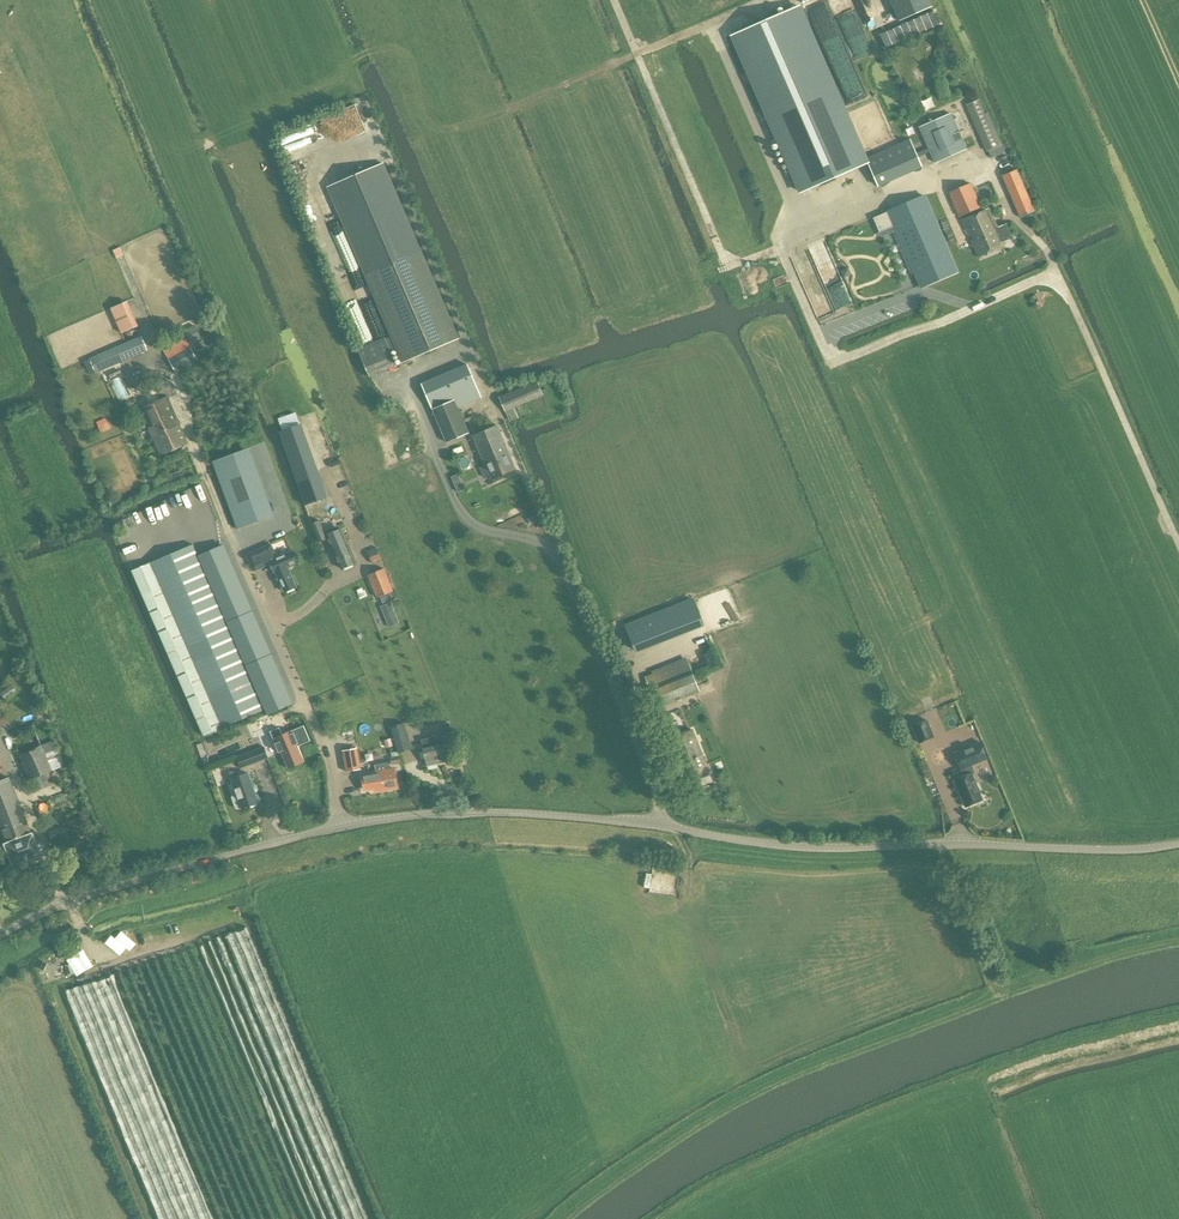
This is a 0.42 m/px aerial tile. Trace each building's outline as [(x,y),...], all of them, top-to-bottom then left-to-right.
[(899,21),(929,8),(933,7),(930,0),(890,0),(899,21)] [(801,192),(867,163),(798,6),(732,35),(801,192)] [(1002,145),(988,113),(986,114),(980,99),(966,105),(987,152),(1002,145)] [(967,149),(951,113),(918,127),(934,164),(967,149)] [(878,186),(922,166),(910,139),(866,158),(878,186)] [(458,339),(420,252),(383,163),(328,187),(366,274),(403,362),(458,339)] [(1016,170),(1003,176),(1021,217),(1034,211),(1016,170)] [(971,184),(949,193),(959,217),(981,206),(971,184)] [(887,212),(873,218),(880,233),(893,227),(895,226),(897,231),(906,252),(921,287),(957,272),(938,227),(924,195),(888,211),(887,212)] [(989,208),(961,220),(978,257),(1005,246),(1003,242),(1013,238),(1006,223),(998,227),(989,208)] [(841,271),(844,278),(851,275),(848,268),(841,271)] [(196,358),(183,332),(161,344),(175,370),(196,358)] [(104,370),(148,351),(142,336),(97,354),(89,358),(89,359),(95,373),(104,370)] [(95,373),(89,359),(84,362),(90,375),(95,373)] [(481,397),(467,365),(422,384),(430,403),(433,409),(455,399),(458,407),(481,397)] [(510,421),(512,420),(518,418),(514,408),(543,396),(537,381),(500,397),(510,421)] [(141,409),(151,432),(177,420),(167,397),(141,409)] [(446,443),(469,433),(455,399),(432,409),(446,443)] [(161,455),(188,444),(177,420),(151,432),(161,455)] [(299,425),(279,432),(305,505),(325,498),(299,425)] [(472,435),(485,466),(481,468),(485,477),(490,475),(491,480),(515,469),(497,425),(472,435)] [(270,517),(245,449),(212,461),(238,529),(270,517)] [(319,521),(316,522),(312,524),(319,542),(327,538),(319,521)] [(340,529),(328,535),(342,569),(355,563),(348,546),(340,529)] [(197,556),(192,544),(132,570),(204,736),(265,710),(267,715),(292,704),(232,567),(223,545),(197,556)] [(297,563),(292,551),(277,557),(271,544),(247,555),(254,571),(273,563),(285,592),(297,587),(288,567),(297,563)] [(368,574),(377,598),(380,597),(390,592),(393,591),(385,568),(368,574)] [(393,599),(390,592),(380,597),(382,604),(393,599)] [(389,626),(399,622),(390,602),(381,606),(389,626)] [(632,624),(626,627),(630,637),(635,650),(658,641),(649,617),(632,624)] [(913,667),(933,659),(931,653),(911,662),(913,667)] [(947,677),(939,659),(934,661),(942,679),(947,677)] [(657,709),(696,693),(700,692),(688,661),(646,677),(657,709)] [(955,697),(947,678),(943,680),(951,699),(955,697)] [(4,713),(0,715),(0,727),(9,722),(4,713)] [(271,726),(267,718),(250,726),(253,734),(271,726)] [(919,743),(934,737),(927,721),(913,727),(919,743)] [(28,780),(44,773),(51,770),(63,766),(47,725),(35,730),(33,723),(21,728),(9,732),(15,751),(28,780)] [(399,752),(412,748),(405,723),(391,727),(399,752)] [(310,741),(304,725),(283,734),(280,727),(270,731),(279,752),(281,752),(288,769),(305,762),(298,746),(310,741)] [(694,728),(670,737),(691,790),(713,781),(694,728)] [(421,740),(423,748),(427,766),(454,760),(450,743),(445,745),(443,737),(433,740),(432,737),(421,740)] [(962,769),(965,776),(972,773),(974,772),(971,766),(987,759),(980,742),(955,753),(961,770),(962,769)] [(268,758),(264,746),(236,756),(240,768),(268,758)] [(357,748),(343,750),(346,772),(361,769),(357,748)] [(364,789),(374,787),(374,792),(398,788),(394,766),(391,767),(390,762),(375,764),(376,770),(361,772),(364,789)] [(232,778),(237,793),(235,794),(233,796),(233,798),(236,807),(237,808),(240,808),(242,807),(242,808),(258,802),(248,772),(232,778)] [(955,780),(966,807),(983,800),(972,773),(965,776),(955,780)] [(8,776),(0,779),(0,836),(1,839),(3,843),(31,832),(29,832),(8,776)] [(68,788),(67,790),(68,795),(77,791),(75,785),(68,788)] [(88,814),(68,820),(69,823),(70,827),(90,822),(88,814)] [(47,829),(58,826),(55,818),(45,822),(47,829)] [(49,830),(53,840),(70,834),(65,822),(61,824),(62,826),(49,830)] [(31,832),(3,843),(1,839),(0,839),(0,847),(3,846),(11,866),(40,854),(31,832)] [(663,863),(647,861),(645,886),(661,888),(663,863)] [(66,946),(57,951),(60,958),(70,953),(66,946)]
